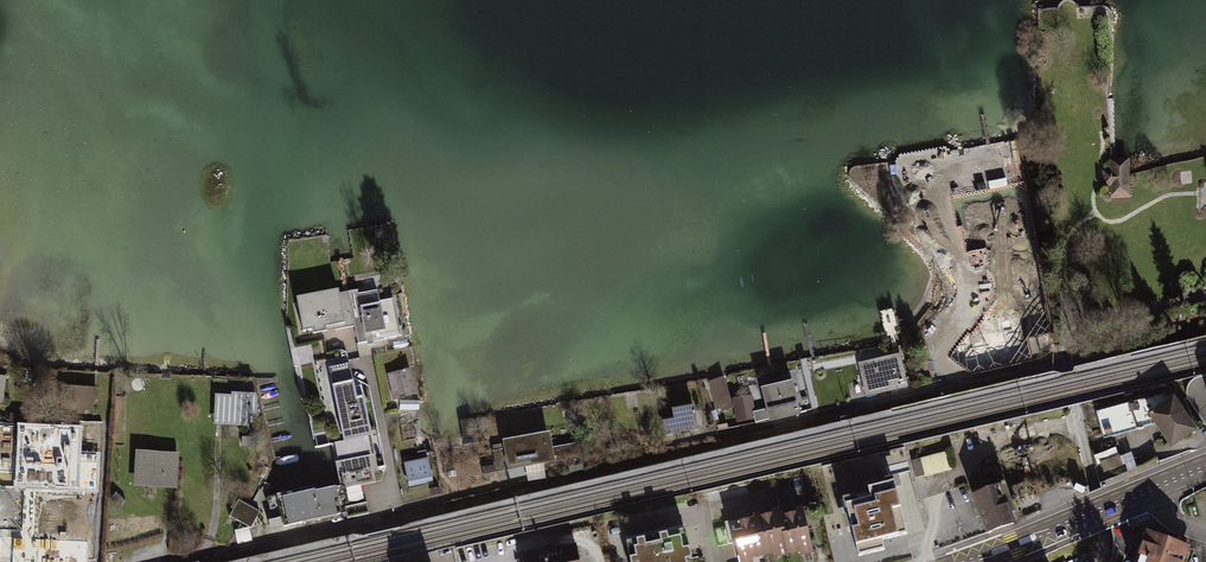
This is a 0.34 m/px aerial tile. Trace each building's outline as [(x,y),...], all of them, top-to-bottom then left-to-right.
[(1108,163),(1109,198),(1128,198),(1128,163),(1108,163)] [(993,247),(1002,246),(1004,254),(1024,250),(1018,221),(1010,223),(1005,195),(979,200),(982,216),(966,219),(974,259),(994,255),(993,247)] [(351,298),(318,304),(316,292),(298,296),(302,320),(306,319),(309,332),(356,323),(351,298)] [(395,302),(379,305),(377,293),(351,298),(356,323),(362,322),(366,345),(402,339),(395,302)] [(978,317),(959,321),(965,358),(985,354),(986,360),(1020,354),(1017,335),(1009,336),(1007,323),(1014,322),(1010,297),(976,303),(978,317)] [(900,355),(861,363),(867,390),(892,384),(893,390),(907,387),(900,355)] [(412,374),(388,379),(392,404),(417,400),(412,374)] [(718,411),(734,406),(724,377),(709,382),(718,411)] [(793,380),(761,387),(769,421),(801,414),(793,380)] [(372,438),(363,386),(339,391),(348,442),(372,438)] [(99,393),(61,392),(60,416),(98,417),(99,393)] [(1148,413),(1168,399),(1164,393),(1096,412),(1104,438),(1155,424),(1148,413)] [(1168,399),(1148,413),(1155,424),(1171,448),(1198,429),(1175,394),(1168,399)] [(737,423),(752,422),(749,397),(734,399),(737,423)] [(214,400),(213,429),(248,431),(249,419),(257,420),(258,399),(229,398),(229,401),(214,400)] [(665,434),(698,429),(694,405),(672,409),(674,419),(663,421),(665,434)] [(530,462),(530,466),(555,461),(549,431),(502,440),(507,466),(530,462)] [(1104,473),(1124,465),(1119,454),(1118,455),(1115,447),(1094,455),(1097,464),(1100,463),(1104,473)] [(951,449),(911,460),(916,478),(955,468),(951,449)] [(179,458),(135,456),(133,491),(177,494),(179,458)] [(376,484),(371,456),(339,462),(345,490),(376,484)] [(429,457),(402,463),(407,489),(434,484),(429,457)] [(485,477),(508,471),(506,463),(483,469),(485,477)] [(996,463),(978,471),(982,482),(1001,475),(996,463)] [(893,480),(868,487),(870,496),(845,502),(858,557),(885,550),(882,540),(907,534),(893,480)] [(1005,482),(972,494),(986,533),(1016,522),(1012,512),(1016,511),(1005,482)] [(339,490),(307,496),(313,527),(344,522),(339,490)] [(307,496),(276,502),(282,533),(313,527),(307,496)] [(238,500),(230,517),(253,528),(261,510),(238,500)] [(779,507),(755,513),(765,555),(776,553),(777,557),(787,555),(781,531),(785,530),(780,512),(779,507)] [(803,507),(780,512),(785,530),(781,531),(787,555),(800,551),(801,556),(814,553),(803,507)] [(735,542),(740,561),(753,561),(752,558),(765,555),(755,513),(753,514),(753,517),(725,524),(730,543),(735,542)] [(626,541),(630,561),(692,561),(685,528),(626,541)] [(1147,530),(1135,561),(1186,561),(1191,546),(1147,530)] [(522,553),(524,561),(579,561),(576,543),(522,553)]
